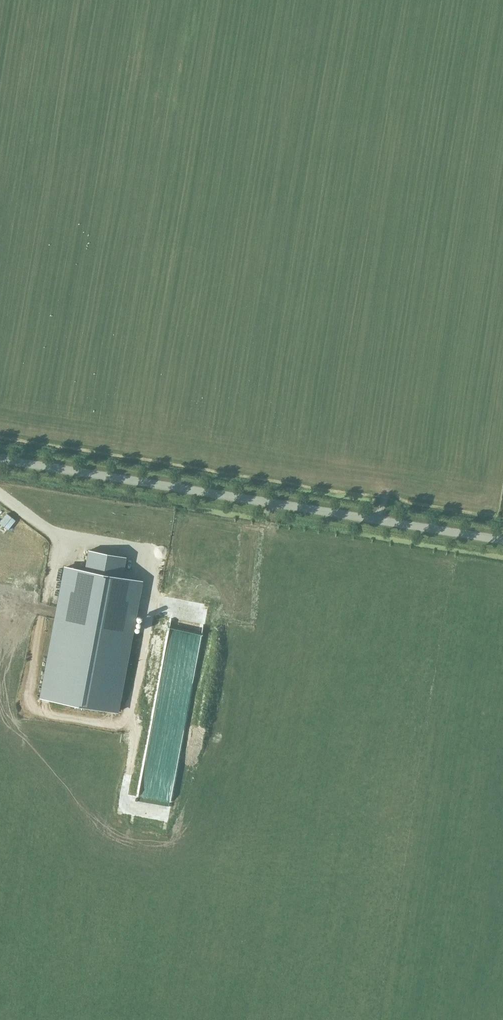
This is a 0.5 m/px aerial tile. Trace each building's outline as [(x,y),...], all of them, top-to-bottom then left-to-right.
[(141,581),(136,580),(122,577),(126,557),(89,550),(85,570),(66,567),(63,580),(41,698),(75,704),(75,708),(81,709),(82,706),(116,712),(141,581)]
